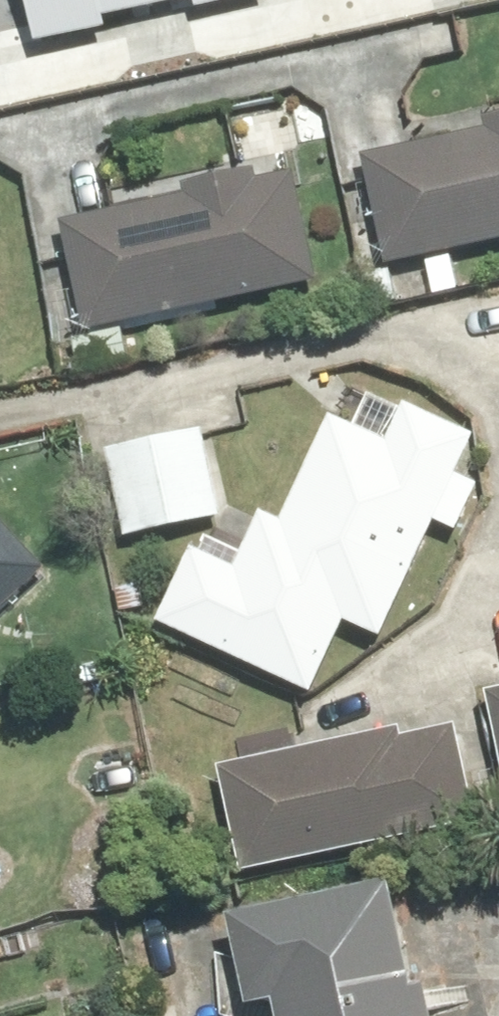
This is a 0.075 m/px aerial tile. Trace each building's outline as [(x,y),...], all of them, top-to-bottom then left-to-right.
[(38,32),(108,17),(106,8),(144,0),(31,0),(38,32)] [(388,267),(498,243),(498,116),(484,119),(486,131),(363,157),(388,267)] [(297,173),(60,222),(83,335),(320,286),(297,173)] [(197,539),(157,626),(310,696),(343,624),(386,643),(440,526),(458,534),(497,450),(401,406),(382,446),(331,422),(282,527),(263,518),(244,561),(197,539)] [(206,437),(107,455),(123,540),(222,522),(206,437)] [(48,572),(0,519),(0,615),(48,572)] [(498,756),(498,690),(485,693),(498,756)] [(398,730),(218,769),(241,874),(475,823),(454,728),(400,740),(398,730)] [(227,920),(246,1012),(274,1007),(276,1015),(416,1015),(390,887),(227,920)]
